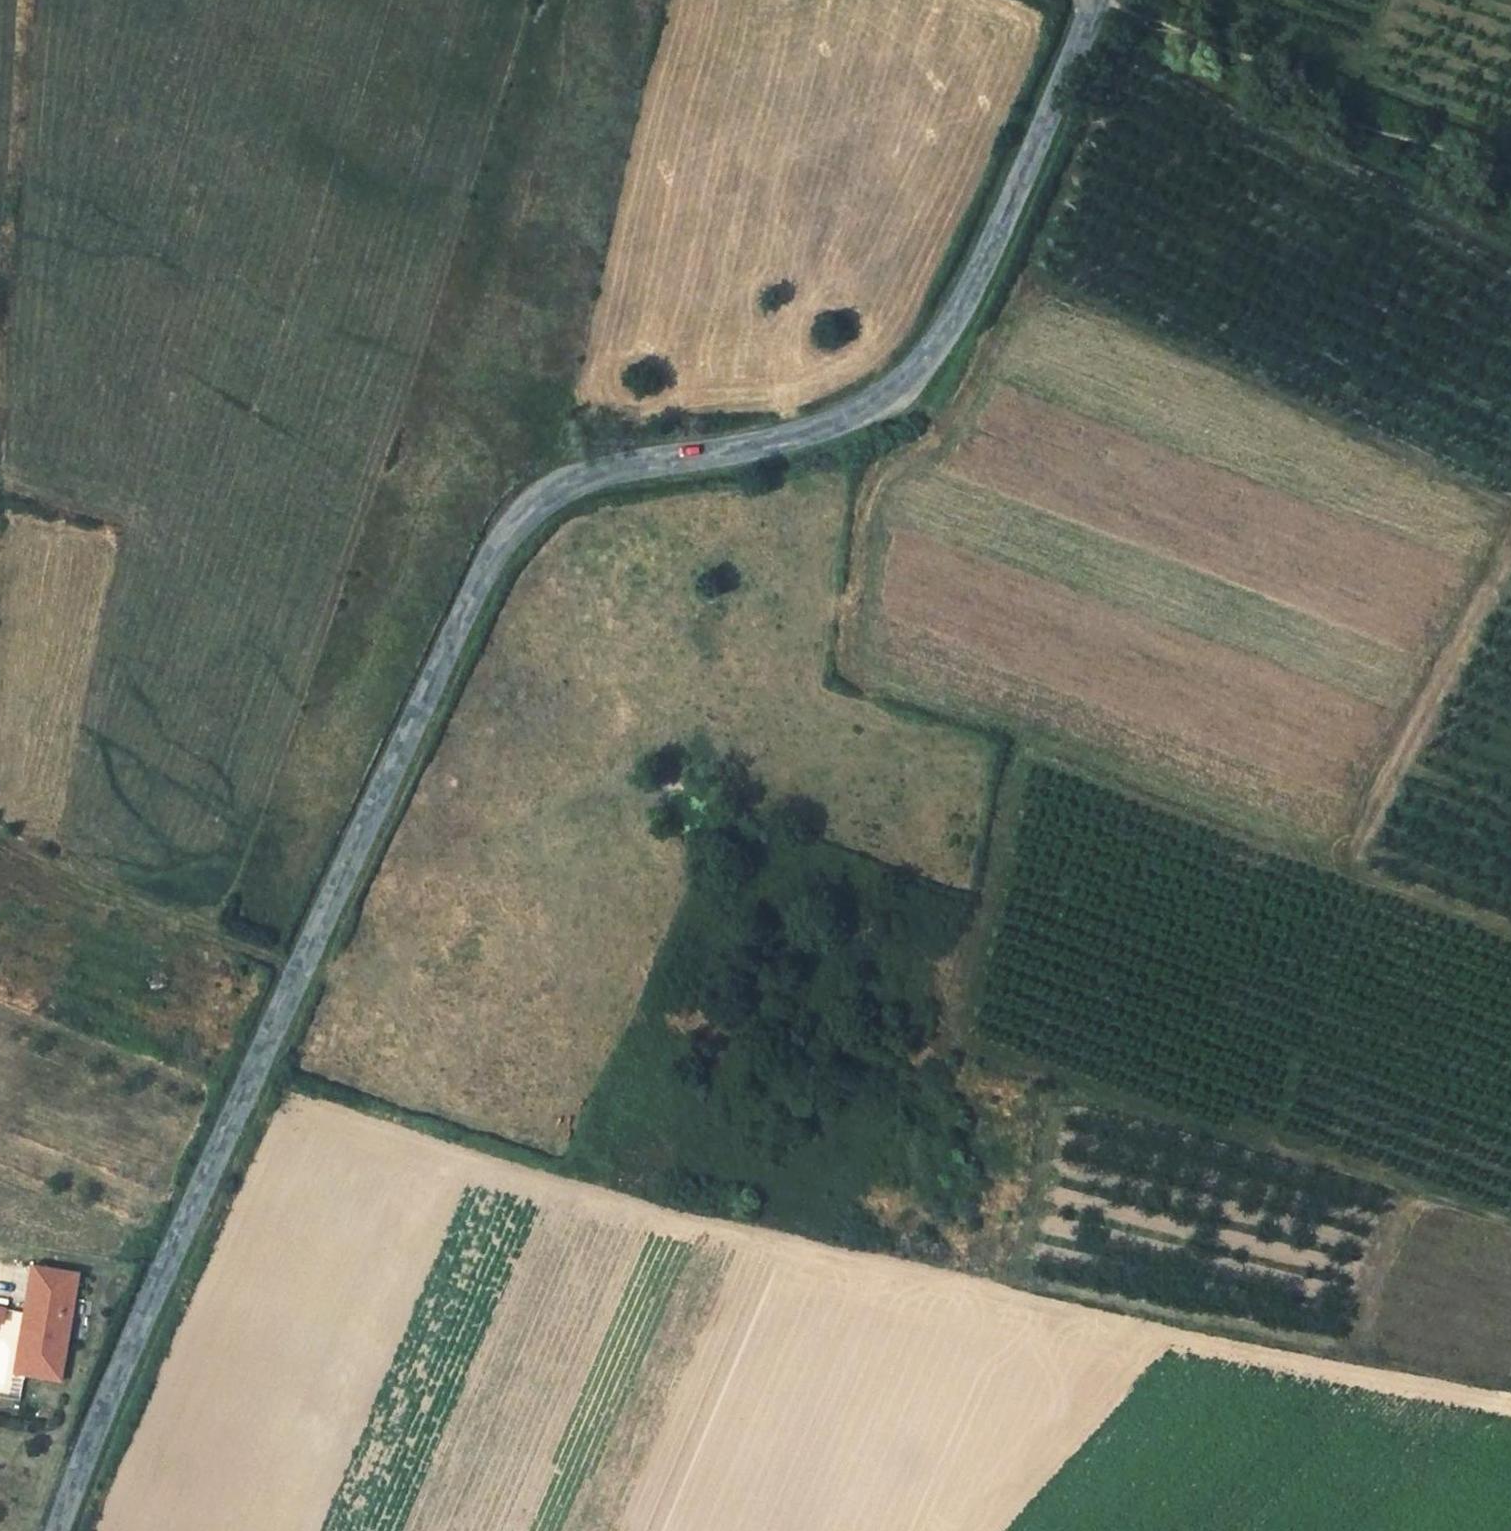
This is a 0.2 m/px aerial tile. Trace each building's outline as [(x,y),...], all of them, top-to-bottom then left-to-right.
[(31,1316),(39,1271),(27,1269),(20,1314),(31,1316)] [(81,1278),(39,1271),(31,1316),(20,1314),(16,1336),(21,1337),(14,1378),(54,1384),(66,1316),(57,1315),(59,1300),(77,1303),(81,1278)] [(14,1378),(21,1337),(16,1336),(9,1377),(14,1378)]
